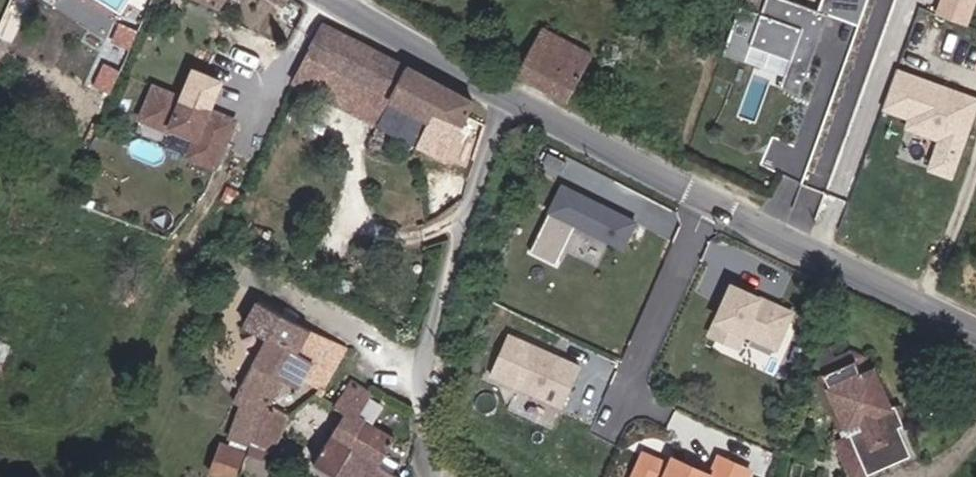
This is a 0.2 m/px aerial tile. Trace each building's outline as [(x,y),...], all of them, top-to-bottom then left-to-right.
[(210,8),(215,0),(194,0),(210,8)] [(777,0),(766,0),(760,17),(739,9),(721,56),(743,64),(745,59),(749,48),(789,63),(785,74),(797,78),(791,95),(797,98),(828,18),(777,0)] [(869,0),(834,0),(829,14),(860,25),(869,0)] [(935,13),(965,23),(973,0),(940,0),(935,13)] [(471,104),(315,23),(289,80),(362,118),(375,125),(387,101),(421,117),(411,142),(404,158),(444,178),(450,165),(443,163),(471,104)] [(591,59),(542,30),(515,77),(564,105),(591,59)] [(789,63),(749,48),(745,59),(785,74),(789,63)] [(791,95),(797,78),(785,74),(779,91),(791,95)] [(967,102),(895,74),(880,112),(907,122),(904,132),(936,144),(925,173),(947,182),(972,116),(963,112),(967,102)] [(221,171),(244,118),(156,80),(140,116),(194,140),(187,156),(221,171)] [(387,101),(375,125),(411,142),(421,117),(387,101)] [(975,106),(975,105),(967,102),(963,112),(972,116),(975,106)] [(812,144),(768,138),(763,167),(802,173),(796,208),(815,211),(818,190),(845,194),(850,162),(839,160),(842,143),(812,138),(812,144)] [(629,221),(557,184),(523,249),(549,262),(569,223),(616,246),(629,221)] [(625,215),(668,232),(676,211),(632,195),(625,215)] [(770,345),(786,311),(726,284),(704,332),(732,344),(738,330),(770,345)] [(248,392),(266,402),(276,384),(288,390),(295,378),(315,389),(338,347),(252,300),(238,326),(260,338),(235,385),(248,392)] [(572,367),(500,336),(483,375),(555,407),(572,367)] [(184,337),(177,349),(191,357),(197,344),(184,337)] [(824,428),(843,473),(904,447),(892,421),(902,417),(893,396),(881,401),(865,362),(851,368),(846,357),(815,370),(837,423),(824,428)] [(326,408),(339,415),(351,420),(364,399),(339,385),(326,408)] [(263,409),(266,402),(248,392),(244,401),(229,436),(243,444),(246,445),(263,409)] [(263,409),(246,445),(267,455),(284,419),(263,409)] [(346,439),(356,423),(351,420),(339,415),(331,431),(334,432),(346,439)] [(356,423),(346,439),(339,452),(379,475),(384,465),(375,460),(386,440),(356,423)] [(346,439),(334,432),(331,431),(325,444),(339,452),(346,439)] [(379,475),(339,452),(325,444),(309,469),(323,476),(383,476),(379,475)] [(664,465),(637,454),(628,476),(659,476),(664,465)] [(744,468),(713,455),(705,474),(667,458),(664,465),(659,476),(741,476),(744,468)]
